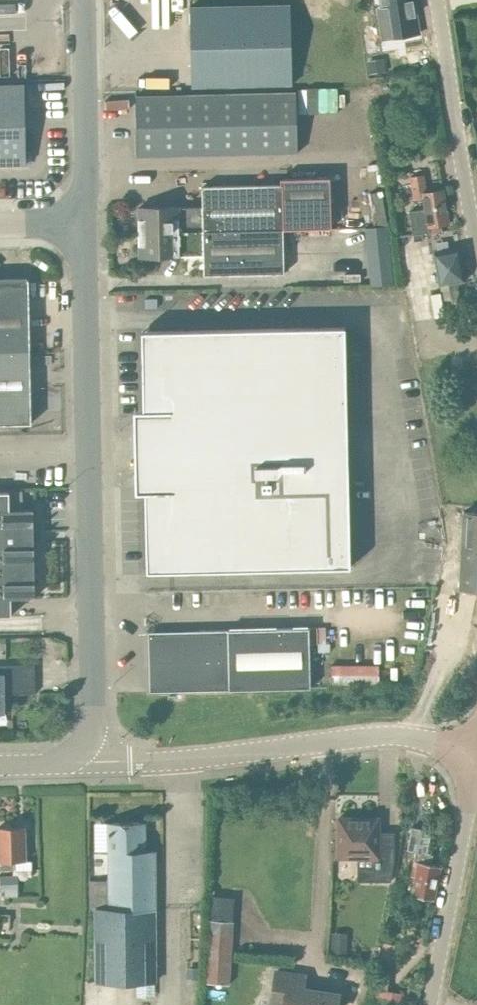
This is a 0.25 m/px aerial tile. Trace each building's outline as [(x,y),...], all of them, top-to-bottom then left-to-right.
[(382,6),(387,5),(392,37),(418,33),(413,0),(381,0),(382,6)] [(292,85),(290,4),(190,6),(192,87),(292,85)] [(384,58),(367,61),(369,74),(386,71),(384,58)] [(26,164),(25,83),(0,83),(0,165),(26,164)] [(296,92),(136,96),(137,156),(298,152),(296,92)] [(422,199),(424,208),(409,210),(413,235),(429,231),(428,226),(448,223),(443,189),(427,192),(424,175),(410,177),(414,200),(422,199)] [(201,186),(202,206),(203,231),(283,229),(283,228),(331,227),(330,177),(280,178),(280,185),(201,186)] [(364,227),(370,284),(394,283),(388,224),(381,191),(372,192),(378,225),(364,227)] [(138,207),(139,232),(203,231),(202,206),(138,207)] [(203,231),(203,255),(204,275),(284,273),(283,229),(203,231)] [(139,256),(203,255),(203,231),(139,232),(139,256)] [(440,284),(460,281),(466,280),(460,247),(434,252),(440,284)] [(31,423),(28,279),(0,280),(0,424),(31,423)] [(157,300),(144,300),(144,311),(157,311),(157,300)] [(143,411),(133,411),(134,492),(145,492),(146,571),(350,567),(344,327),(142,331),(143,411)] [(11,615),(11,598),(4,598),(3,519),(10,519),(16,518),(16,511),(9,511),(3,511),(3,510),(9,509),(9,492),(0,492),(0,615),(11,615)] [(4,598),(11,598),(35,597),(33,509),(9,510),(9,509),(3,510),(3,511),(9,511),(16,511),(16,518),(10,519),(3,519),(4,598)] [(460,588),(476,589),(476,513),(464,512),(464,513),(462,550),(460,588)] [(150,692),(310,687),(309,644),(326,643),(326,627),(148,632),(150,692)] [(0,665),(0,673),(5,673),(5,693),(35,693),(35,665),(5,665),(0,665)] [(342,840),(338,840),(338,857),(357,857),(372,857),(371,881),(391,881),(395,850),(380,849),(380,844),(377,844),(377,833),(377,818),(342,818),(342,840)] [(108,880),(90,880),(90,909),(90,910),(93,910),(93,907),(109,907),(155,906),(155,850),(145,850),(145,822),(108,822),(108,850),(108,880)] [(15,868),(32,868),(32,859),(25,859),(24,826),(12,827),(10,824),(4,824),(2,827),(0,827),(0,870),(15,870),(15,868)] [(411,895),(434,899),(440,866),(431,864),(433,854),(427,853),(431,831),(412,827),(407,850),(415,851),(414,860),(413,860),(410,875),(415,876),(411,895)] [(18,896),(18,875),(0,875),(0,891),(4,891),(4,896),(18,896)] [(109,907),(93,907),(93,910),(96,910),(96,982),(156,982),(155,908),(155,906),(109,907)] [(230,984),(233,921),(209,919),(204,982),(230,984)] [(332,936),(330,952),(346,954),(348,938),(332,936)] [(198,968),(187,968),(187,980),(198,980),(198,968)] [(338,995),(313,990),(312,995),(302,993),(304,976),(275,971),(270,1004),(337,1004),(338,995)] [(372,1004),(402,1004),(405,993),(375,987),(372,1004)]
